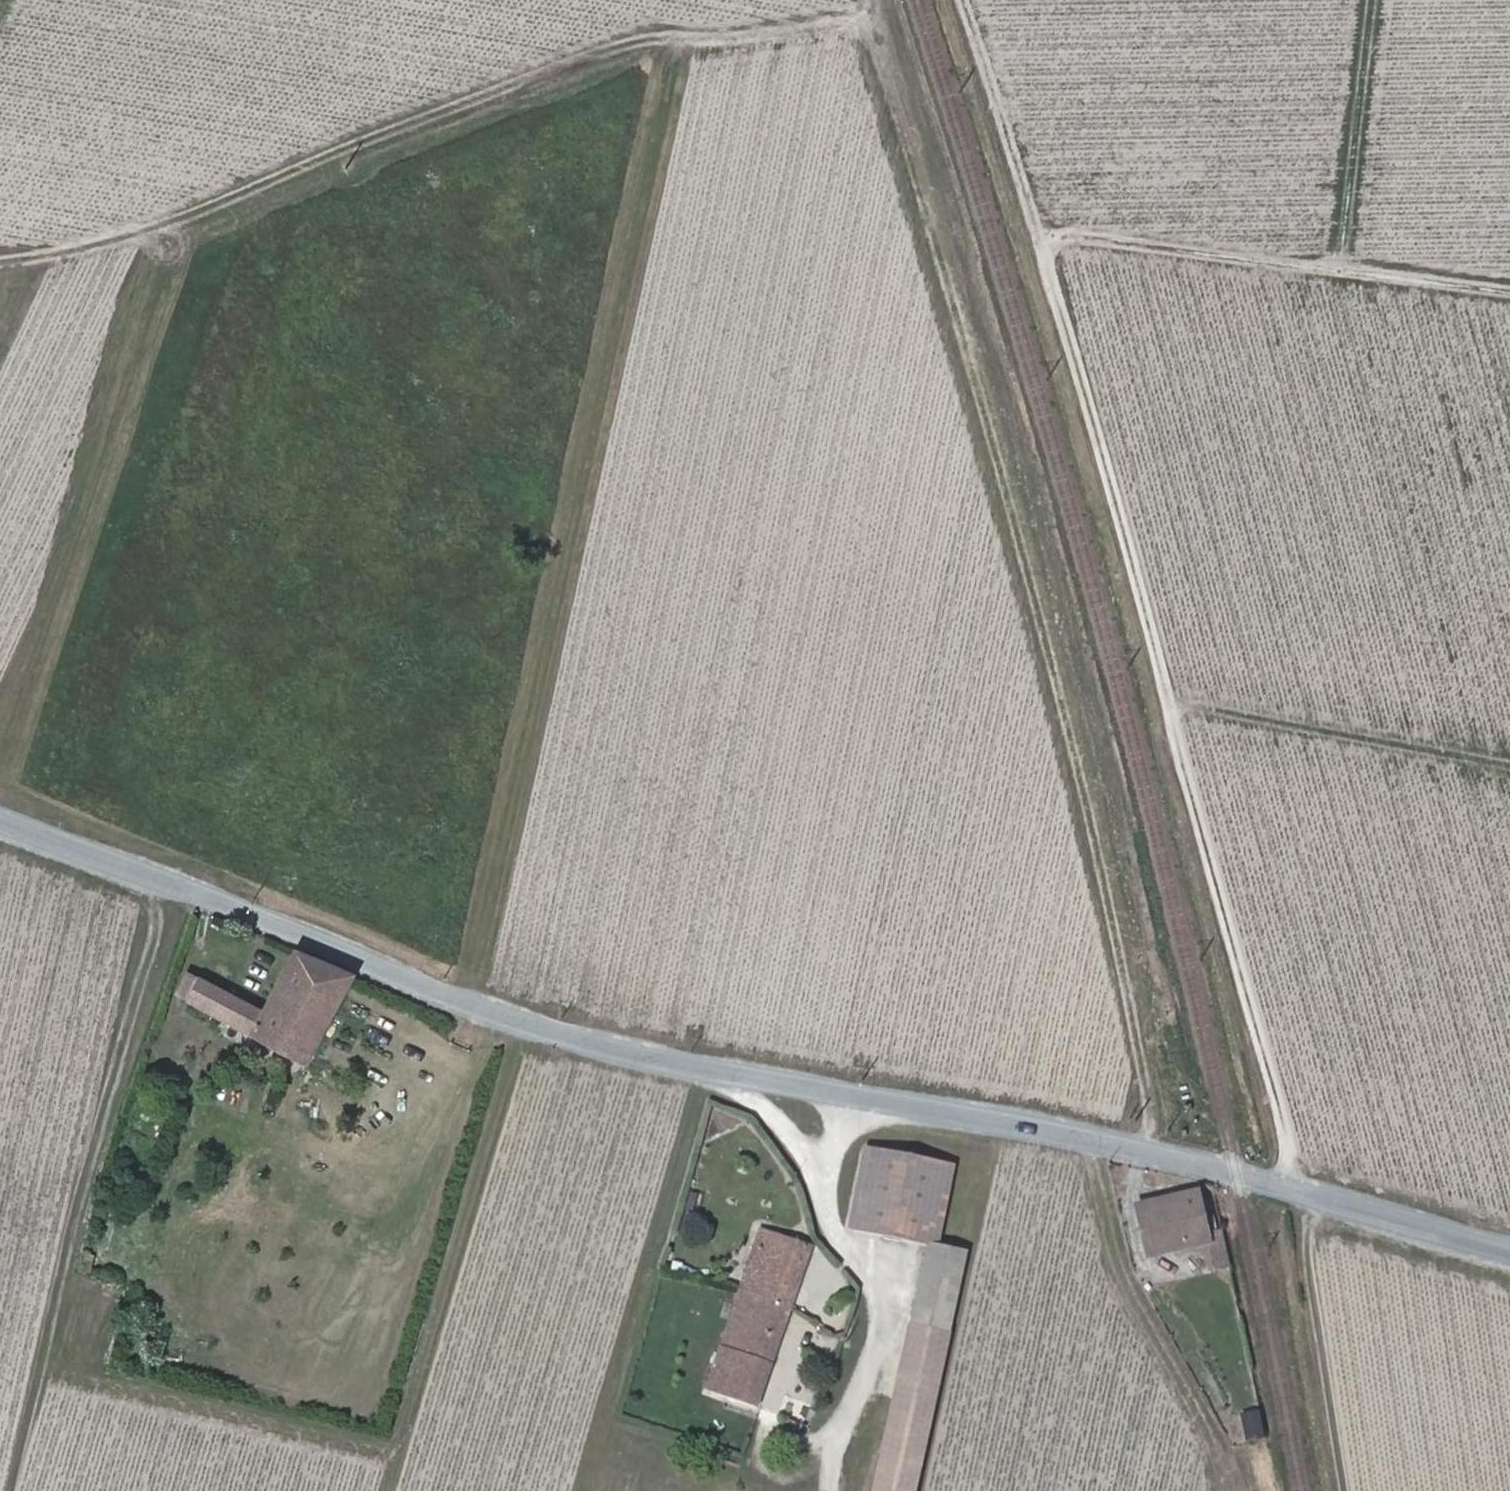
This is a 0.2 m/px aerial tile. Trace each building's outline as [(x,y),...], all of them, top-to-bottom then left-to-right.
[(354,974),(298,949),(265,1010),(190,971),(179,995),(307,1065),(354,974)] [(867,1147),(850,1230),(933,1246),(938,1247),(955,1164),(867,1147)] [(1140,1209),(1146,1239),(1165,1234),(1169,1249),(1205,1240),(1212,1270),(1230,1266),(1222,1230),(1218,1231),(1214,1217),(1204,1219),(1199,1196),(1140,1209)] [(813,1245),(762,1228),(708,1390),(757,1407),(772,1362),(766,1360),(770,1350),(776,1352),(790,1308),(792,1308),(802,1278),(806,1267),(813,1245)] [(952,1324),(967,1253),(938,1247),(933,1246),(918,1316),(952,1324)] [(811,1268),(806,1267),(802,1278),(807,1280),(811,1268)] [(1243,1414),(1244,1432),(1259,1431),(1258,1413),(1243,1414)] [(925,1445),(888,1435),(876,1490),(915,1490),(925,1445)]
